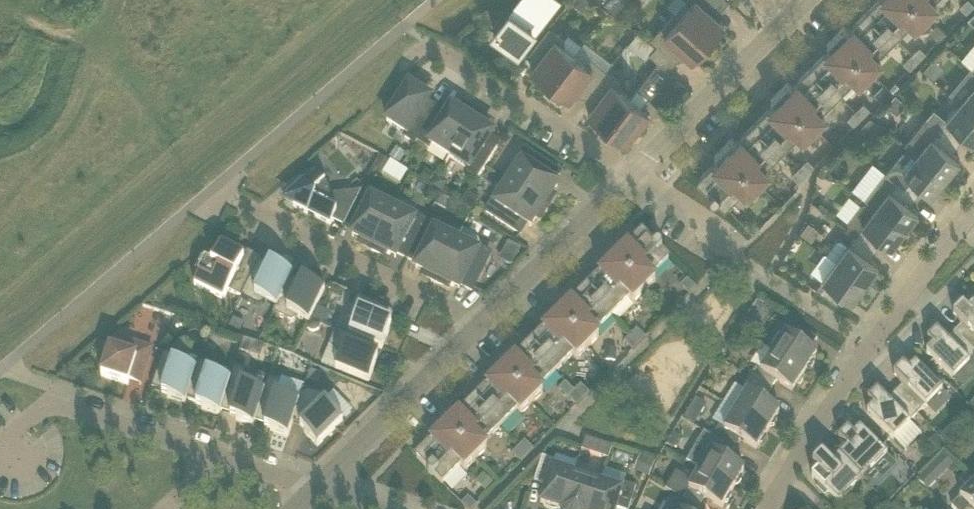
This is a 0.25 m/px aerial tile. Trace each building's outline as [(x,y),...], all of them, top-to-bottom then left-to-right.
[(557,1),(556,0),(520,0),(494,33),(518,51),(557,1)] [(570,0),(581,9),(588,0),(570,0)] [(624,6),(618,0),(607,0),(604,3),(615,14),(624,6)] [(680,16),(711,44),(718,31),(725,24),(716,16),(729,0),(686,0),(687,8),(680,16)] [(868,10),(894,37),(911,19),(916,24),(938,2),(936,0),(878,0),(868,10)] [(973,5),(973,3),(971,0),(966,0),(960,6),(966,12),(973,5)] [(844,25),(836,34),(827,42),(831,46),(812,66),(838,92),(855,75),(860,79),(882,58),(878,54),(894,37),(868,10),(848,29),(844,25)] [(657,44),(676,61),(684,52),(693,60),(699,52),(711,44),(680,16),(675,12),(664,24),(654,34),(651,38),(657,44)] [(938,25),(931,32),(939,40),(946,33),(938,25)] [(563,45),(563,36),(550,26),(529,52),(539,60),(531,69),(540,75),(548,86),(574,53),(563,45)] [(651,38),(654,34),(648,29),(643,34),(651,38)] [(676,61),(657,44),(650,53),(658,61),(668,70),(676,61)] [(960,59),(973,70),(973,44),(960,59)] [(919,46),(911,54),(918,61),(926,53),(919,46)] [(586,96),(606,70),(591,58),(583,60),(574,53),(548,86),(561,92),(569,98),(577,89),(586,96)] [(910,69),(918,61),(911,54),(903,63),(910,69)] [(788,81),(779,90),(771,98),(775,102),(755,121),(782,148),(799,131),(803,135),(825,113),(821,109),(838,92),(812,66),(792,85),(788,81)] [(621,81),(606,70),(586,96),(595,103),(588,113),(596,119),(605,130),(631,97),(622,90),(621,81)] [(891,88),(894,91),(899,86),(896,83),(891,88)] [(906,100),(914,90),(905,83),(897,92),(906,100)] [(874,94),(883,102),(892,93),(883,85),(874,94)] [(430,99),(409,86),(402,97),(399,95),(396,99),(393,102),(388,104),(394,110),(387,121),(407,134),(405,137),(416,144),(418,140),(437,109),(428,103),(430,99)] [(973,113),(973,86),(961,102),(973,113)] [(660,108),(649,97),(638,88),(631,97),(605,130),(618,136),(626,142),(633,133),(635,134),(660,108)] [(902,108),(906,102),(895,94),(887,105),(898,113),(902,108)] [(855,110),(862,117),(870,109),(863,102),(855,110)] [(939,128),(958,144),(965,135),(973,142),(973,113),(961,102),(946,119),(947,119),(939,128)] [(465,114),(461,114),(452,108),(449,112),(439,105),(437,109),(418,140),(428,147),(430,144),(450,156),(474,118),(470,115),(465,114)] [(862,117),(855,110),(848,119),(854,125),(862,117)] [(870,117),(858,129),(870,138),(881,126),(870,117)] [(958,144),(939,128),(926,117),(905,144),(907,146),(907,145),(946,177),(960,159),(951,152),(958,144)] [(478,178),(500,144),(490,138),(493,134),(483,128),(481,124),(478,121),(474,118),(450,156),(469,168),(467,171),(478,178)] [(699,178),(725,204),(743,187),(747,191),(769,169),(765,165),(782,148),(755,121),(736,141),(732,137),(715,154),(719,158),(699,178)] [(923,187),(932,194),(946,177),(907,145),(907,146),(886,171),(917,196),(923,187)] [(407,152),(396,146),(389,157),(400,163),(407,152)] [(551,199),(551,195),(557,186),(554,183),(560,173),(526,151),(515,168),(518,170),(509,183),(547,208),(550,203),(551,199)] [(391,162),(381,156),(374,166),(384,173),(391,162)] [(800,166),(806,173),(814,165),(808,158),(800,166)] [(798,181),(806,173),(800,166),(792,174),(798,181)] [(420,177),(430,184),(435,176),(425,170),(420,177)] [(824,173),(824,174),(830,179),(833,175),(827,170),(827,171),(826,170),(824,173)] [(905,229),(918,211),(910,204),(917,196),(886,171),(884,173),(865,198),(868,201),(905,229)] [(292,194),(294,207),(307,214),(308,213),(331,224),(333,220),(344,226),(361,191),(330,195),(330,191),(328,187),(325,184),(316,174),(304,184),(292,194)] [(442,193),(449,182),(438,176),(432,186),(442,193)] [(486,212),(520,234),(527,224),(531,226),(537,217),(541,215),(544,212),(547,208),(509,183),(496,202),(493,200),(486,212)] [(437,200),(441,193),(430,187),(426,194),(426,196),(427,198),(429,200),(431,201),(433,202),(435,202),(437,200)] [(352,236),(362,241),(372,250),(393,209),(372,199),(374,196),(362,190),(361,191),(344,226),(354,232),(352,236)] [(440,195),(435,204),(446,210),(451,200),(440,195)] [(471,212),(479,202),(470,196),(463,206),(471,212)] [(856,234),(876,249),(883,240),(892,247),(905,229),(868,201),(860,204),(848,221),(848,228),(856,234)] [(372,250),(386,252),(396,257),(398,253),(408,258),(426,222),(415,216),(413,219),(393,209),(372,250)] [(753,233),(760,226),(752,218),(745,225),(753,233)] [(416,267),(426,272),(436,282),(456,241),(436,231),(437,228),(426,222),(408,258),(418,264),(416,267)] [(436,282),(449,284),(459,289),(461,285),(472,291),(490,254),(479,248),(480,245),(478,237),(462,229),(457,241),(456,241),(436,282)] [(651,278),(669,260),(643,233),(622,253),(619,249),(610,258),(644,293),(656,282),(651,278)] [(836,261),(865,282),(878,264),(869,258),(876,249),(856,234),(849,243),(848,244),(840,239),(835,239),(827,253),(826,252),(825,254),(835,261),(836,261)] [(244,258),(220,246),(212,264),(206,261),(198,276),(199,276),(195,285),(224,299),(228,290),(241,297),(252,275),(239,269),(244,258)] [(586,290),(612,316),(629,299),(634,304),(644,293),(610,258),(601,267),(605,271),(586,290)] [(835,261),(823,279),(816,288),(837,303),(843,294),(853,300),(865,282),(836,261),(835,261)] [(252,275),(241,297),(259,306),(266,301),(276,306),(277,307),(291,278),(293,274),(270,263),(269,267),(259,262),(252,275)] [(277,307),(276,306),(273,313),(292,322),(298,317),(309,323),(325,290),(303,279),(301,283),(291,278),(277,307)] [(689,294),(696,287),(688,279),(681,285),(689,294)] [(595,333),(612,316),(586,290),(566,309),(562,305),(554,314),(588,349),(599,338),(595,333)] [(393,313),(358,295),(348,318),(341,319),(337,329),(379,347),(382,349),(392,325),(388,323),(393,313)] [(973,351),(973,305),(969,310),(963,305),(953,314),(963,324),(955,332),(973,351)] [(530,346),(556,372),(573,355),(577,359),(588,349),(554,314),(545,322),(549,326),(530,346)] [(234,318),(229,327),(240,332),(245,324),(234,318)] [(320,330),(322,323),(312,319),(308,329),(314,332),(320,330)] [(749,335),(756,325),(745,319),(739,329),(749,335)] [(817,340),(808,334),(787,320),(768,349),(805,373),(808,369),(811,368),(814,363),(814,360),(817,355),(810,350),(817,340)] [(379,347),(337,329),(336,329),(330,345),(340,357),(335,368),(369,382),(378,359),(375,357),(379,347)] [(639,343),(646,337),(637,329),(631,335),(639,343)] [(973,357),(973,351),(955,332),(946,340),(937,331),(927,340),(933,346),(927,353),(954,379),(970,363),(969,362),(973,357)] [(624,342),(633,350),(639,343),(631,335),(624,342)] [(251,341),(244,339),(240,351),(247,354),(251,341)] [(141,384),(152,348),(127,340),(122,353),(110,349),(101,376),(128,385),(129,381),(141,384)] [(803,380),(802,377),(805,373),(768,349),(763,345),(751,363),(756,367),(749,378),(770,391),(777,381),(793,391),(796,386),(799,385),(803,380)] [(539,389),(556,372),(530,346),(510,365),(506,361),(498,370),(532,404),(543,393),(539,389)] [(617,349),(605,348),(605,360),(616,361),(617,349)] [(196,369),(185,365),(184,357),(164,351),(152,388),(163,392),(162,396),(186,403),(187,400),(196,369)] [(231,380),(230,380),(219,376),(218,368),(198,362),(196,369),(187,400),(197,403),(196,407),(220,414),(221,411),(231,380)] [(895,392),(918,414),(926,406),(926,407),(943,391),(915,364),(909,371),(903,365),(894,375),(903,384),(895,392)] [(265,391),(254,387),(252,379),(245,377),(247,370),(235,366),(230,380),(231,380),(221,411),(231,414),(230,418),(254,426),(255,422),(265,391)] [(318,383),(321,373),(310,369),(307,379),(318,383)] [(521,415),(532,404),(498,370),(489,378),(493,382),(473,402),(500,428),(517,411),(521,415)] [(777,420),(777,417),(780,412),(764,402),(770,391),(749,378),(742,389),(735,384),(724,403),(768,431),(771,426),(774,426),(777,420)] [(265,391),(255,422),(266,425),(265,429),(288,437),(293,422),(299,402),(288,399),(286,391),(278,388),(280,382),(269,379),(265,391)] [(559,389),(568,397),(577,406),(583,399),(575,391),(566,382),(559,389)] [(581,385),(575,391),(583,399),(589,393),(581,385)] [(299,402),(293,422),(303,426),(300,429),(304,433),(318,446),(343,421),(326,403),(328,397),(303,389),(299,402)] [(909,423),(918,414),(895,392),(887,401),(877,391),(868,401),(874,406),(867,413),(894,440),(910,423),(909,423)] [(701,414),(707,405),(696,398),(691,407),(701,414)] [(483,445),(500,428),(473,402),(454,421),(450,417),(441,425),(476,460),(487,449),(483,445)] [(766,438),(766,435),(768,431),(724,403),(713,422),(719,426),(712,437),(734,450),(740,439),(757,449),(760,444),(763,443),(766,438)] [(417,458),(443,484),(461,467),(465,471),(476,460),(441,425),(433,434),(437,438),(417,458)] [(951,426),(941,436),(950,446),(960,435),(951,426)] [(836,453),(862,479),(870,471),(871,472),(887,455),(860,429),(854,435),(848,430),(838,439),(844,445),(836,453)] [(680,436),(673,432),(666,445),(672,449),(680,436)] [(742,478),(741,475),(744,470),(728,460),(734,450),(712,437),(705,432),(696,446),(709,454),(700,470),(733,489),(736,485),(739,484),(742,478)] [(947,445),(937,435),(924,447),(934,457),(947,445)] [(608,458),(612,446),(586,437),(582,449),(608,458)] [(519,447),(527,455),(533,449),(525,441),(519,447)] [(520,462),(527,455),(519,447),(512,453),(520,462)] [(854,487),(862,479),(836,453),(828,461),(822,456),(813,465),(818,471),(812,478),(819,485),(816,488),(825,497),(828,494),(839,504),(855,488),(854,487)] [(640,456),(634,470),(649,477),(655,462),(640,456)] [(540,463),(534,482),(546,485),(540,504),(556,508),(564,508),(575,475),(552,467),(555,461),(542,457),(540,463)] [(888,478),(899,468),(889,457),(867,477),(888,500),(899,490),(888,478)] [(731,493),(733,489),(700,470),(693,482),(676,472),(665,490),(672,493),(672,494),(699,508),(705,498),(722,508),(725,503),(728,502),(731,496),(731,493)] [(929,471),(919,481),(929,491),(939,481),(929,471)] [(494,483),(483,473),(475,481),(486,491),(494,483)] [(967,474),(960,481),(969,489),(952,507),(954,508),(973,508),(973,482),(967,474)] [(600,483),(575,475),(564,508),(591,508),(600,483)] [(616,508),(619,508),(629,508),(636,487),(602,476),(600,483),(591,508),(616,508)] [(672,494),(664,508),(699,508),(672,494)] [(477,505),(469,497),(462,504),(467,508),(473,508),(477,505)] [(906,508),(898,500),(890,508),(891,508),(905,508),(906,508)]
